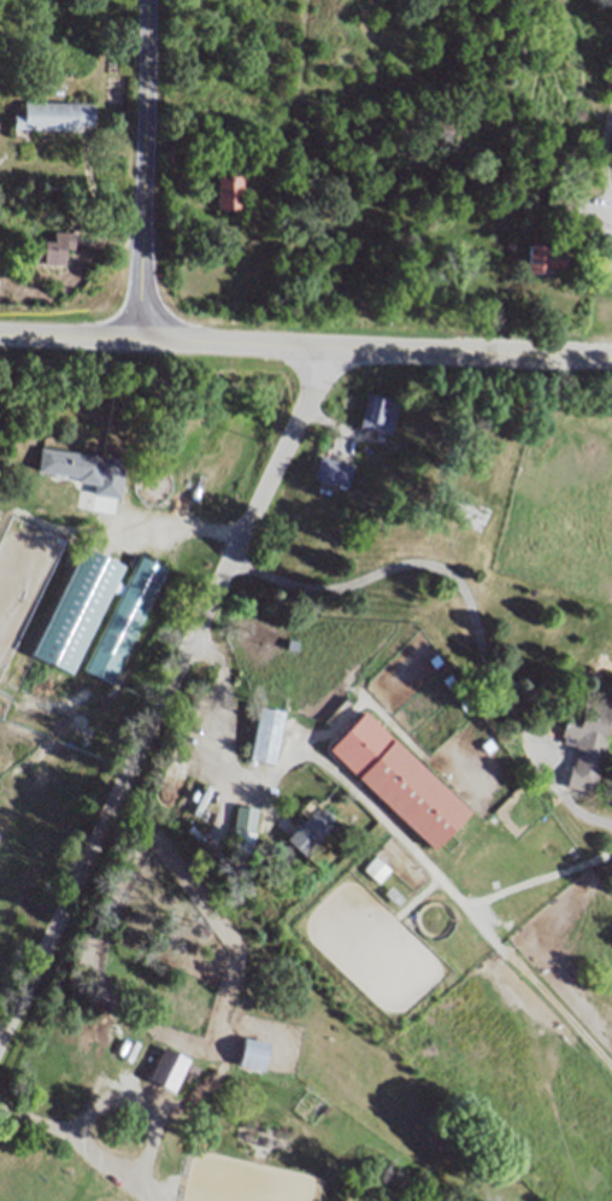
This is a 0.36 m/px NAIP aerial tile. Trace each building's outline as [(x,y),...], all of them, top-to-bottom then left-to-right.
[(611,96),(611,61),(608,61),(603,95),(611,96)] [(92,102),(92,124),(78,124),(78,129),(13,129),(13,115),(23,115),(23,102),(92,102)] [(242,175),(241,209),(217,209),(218,175),(242,175)] [(75,232),(73,247),(66,247),(65,266),(34,263),(36,239),(53,240),(53,230),(75,232)] [(526,269),(526,245),(563,246),(563,265),(551,265),(551,270),(526,269)] [(399,400),(392,434),(359,427),(365,393),(399,400)] [(100,455),(96,484),(76,481),(77,475),(37,470),(41,446),(100,455)] [(352,465),(347,486),(314,478),(319,457),(352,465)] [(123,564),(72,672),(34,654),(84,546),(123,564)] [(165,567),(108,682),(86,670),(142,556),(165,567)] [(607,709),(599,743),(604,745),(590,796),(564,789),(572,748),(560,745),(563,738),(559,737),(567,707),(578,709),(581,702),(607,709)] [(282,715),(273,766),(247,761),(255,710),(282,715)] [(467,812),(431,848),(329,746),(365,710),(467,812)] [(255,809),(251,855),(229,851),(235,807),(255,809)] [(322,812),(331,820),(330,821),(326,826),(329,828),(301,859),(283,843),(294,830),(290,826),(295,821),(296,819),(301,822),(310,813),(311,813),(316,818),(322,812)] [(243,1035),(266,1041),(261,1068),(237,1064),(243,1035)]
